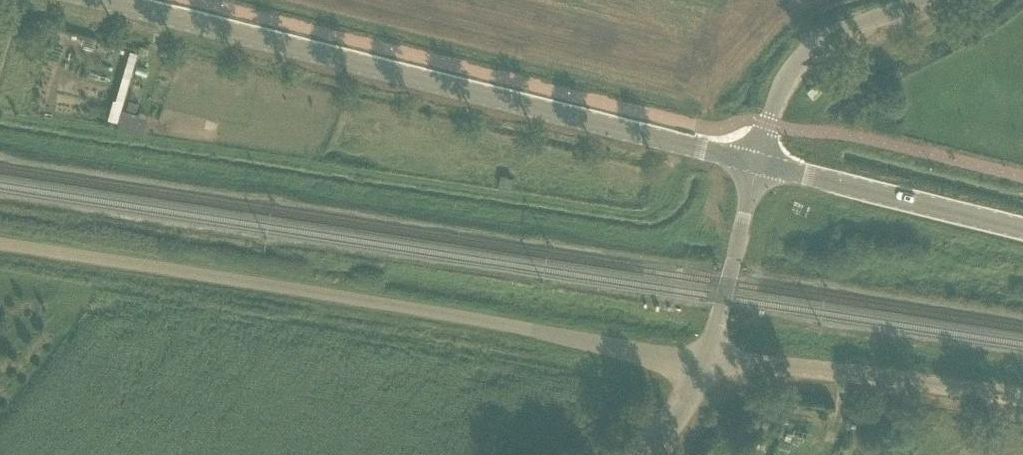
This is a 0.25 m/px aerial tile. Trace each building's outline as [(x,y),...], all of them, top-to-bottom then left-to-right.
[(12,18),(2,16),(1,25),(10,26),(12,18)] [(122,75),(129,78),(137,52),(129,50),(122,75)] [(816,82),(807,90),(814,98),(823,90),(816,82)] [(127,100),(125,110),(122,121),(131,124),(134,113),(137,102),(127,100)]
